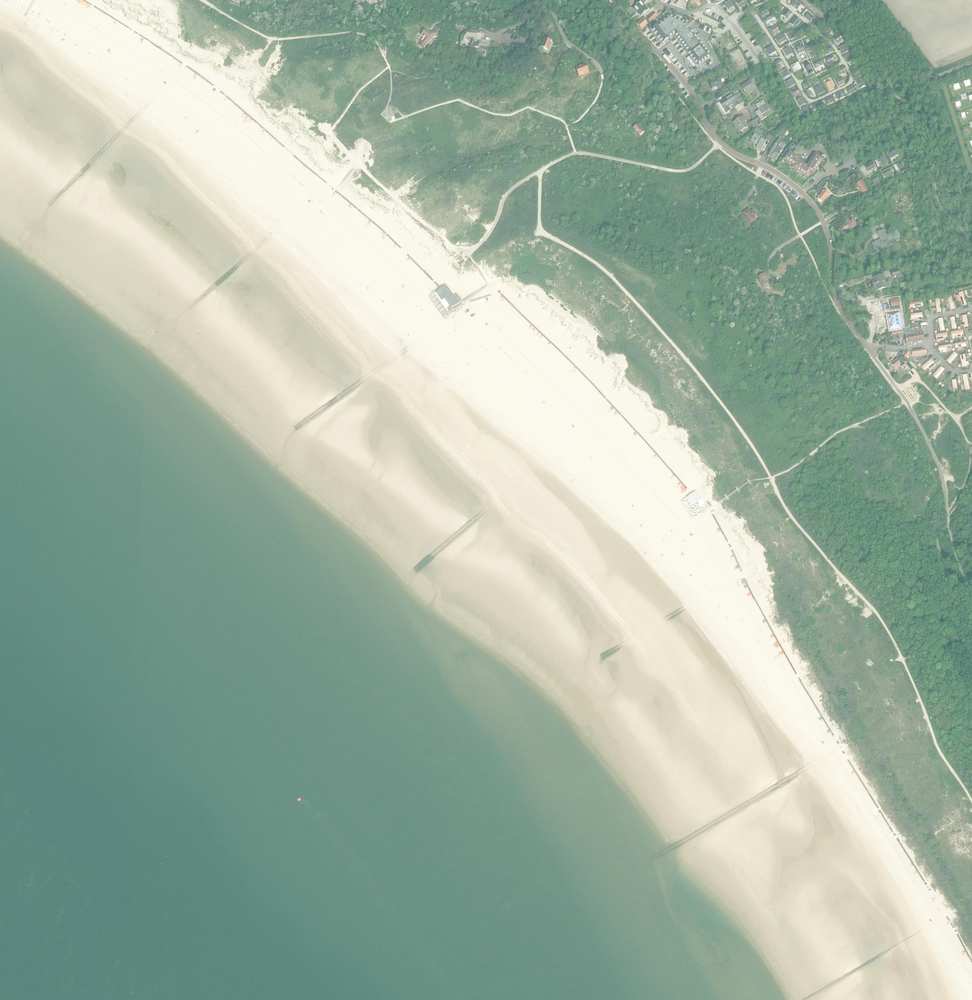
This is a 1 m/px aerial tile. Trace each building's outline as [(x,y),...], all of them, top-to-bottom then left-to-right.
[(645,5),(644,4),(648,1),(647,0),(641,0),(640,1),(641,2),(633,8),(637,12),(638,11),(639,11),(645,5)] [(728,9),(733,5),(729,0),(724,4),(728,9)] [(795,0),(791,5),(797,10),(801,5),(795,0)] [(778,12),(782,7),(777,3),(773,8),(778,12)] [(638,11),(637,12),(641,17),(649,9),(645,5),(639,11),(638,11)] [(765,7),(759,11),(763,16),(769,12),(765,7)] [(787,19),(791,13),(787,9),(782,15),(787,19)] [(657,16),(654,12),(647,18),(650,22),(657,16)] [(810,22),(814,17),(809,13),(805,18),(810,22)] [(659,24),(652,30),(662,43),(675,33),(698,64),(709,55),(683,21),(669,15),(658,23),(659,24)] [(767,20),(765,21),(767,24),(769,23),(769,24),(776,20),(773,15),(766,19),(767,20)] [(750,25),(755,21),(752,16),(747,20),(750,25)] [(795,17),(790,23),(795,27),(800,21),(795,17)] [(645,27),(647,26),(646,25),(647,24),(643,19),(638,23),(642,28),(643,27),(644,28),(645,27)] [(816,19),(812,24),(818,29),(822,24),(816,19)] [(804,34),(809,29),(804,25),(800,30),(804,34)] [(757,34),(762,31),(759,26),(754,29),(757,34)] [(774,34),(779,31),(776,26),(771,29),(774,34)] [(828,36),(831,31),(826,27),(823,32),(828,36)] [(433,36),(437,36),(436,32),(429,32),(425,29),(420,35),(423,37),(418,44),(423,48),(433,36)] [(464,34),(461,37),(461,45),(467,46),(478,47),(478,44),(480,42),(478,40),(485,34),(482,32),(481,32),(479,30),(477,31),(465,31),(464,31),(463,32),(463,33),(464,33),(464,34)] [(790,39),(796,36),(793,31),(787,34),(790,39)] [(839,34),(833,38),(837,44),(843,39),(839,34)] [(780,44),(786,40),(782,35),(777,39),(780,44)] [(765,45),(770,42),(766,36),(761,39),(765,45)] [(820,46),(824,43),(819,37),(815,40),(820,46)] [(548,49),(551,42),(548,40),(549,39),(546,38),(545,39),(541,47),(545,49),(545,47),(548,49)] [(808,52),(814,49),(812,44),(805,46),(808,52)] [(842,53),(848,50),(845,44),(839,47),(842,53)] [(798,53),(804,51),(801,45),(796,48),(798,53)] [(770,54),(775,51),(772,46),(767,49),(770,54)] [(826,55),(833,52),(830,46),(824,49),(826,55)] [(787,56),(792,53),(789,47),(784,50),(787,56)] [(847,62),(852,59),(849,53),(844,57),(847,62)] [(829,64),(834,61),(832,56),(826,59),(829,64)] [(813,62),(816,68),(822,65),(819,59),(813,62)] [(778,68),(783,65),(780,60),(775,63),(778,68)] [(812,71),(807,62),(803,64),(808,73),(812,71)] [(794,71),(801,68),(798,63),(791,66),(794,71)] [(587,70),(588,69),(588,67),(586,67),(585,65),(576,68),(579,76),(588,72),(587,70)] [(841,74),(846,72),(844,66),(838,69),(841,74)] [(854,74),(859,71),(857,66),(851,68),(854,74)] [(783,77),(788,74),(785,69),(780,72),(783,77)] [(720,79),(726,78),(726,74),(719,76),(720,79),(710,81),(712,89),(722,87),(720,79)] [(752,91),(755,89),(752,84),(754,83),(750,77),(748,79),(749,81),(741,86),(745,93),(751,90),(752,91)] [(839,86),(845,83),(842,77),(836,81),(839,86)] [(789,87),(795,84),(791,79),(786,82),(789,87)] [(860,88),(865,85),(863,80),(857,82),(860,88)] [(809,81),(803,84),(807,91),(812,88),(809,81)] [(830,90),(834,88),(830,81),(826,83),(830,90)] [(821,85),(816,88),(819,94),(825,92),(824,91),(821,85)] [(850,94),(855,91),(852,85),(847,88),(850,94)] [(795,97),(800,94),(797,88),(792,92),(795,97)] [(735,107),(739,104),(737,101),(732,93),(719,102),(724,109),(726,113),(730,110),(728,107),(733,103),(735,107)] [(800,106),(805,103),(802,98),(797,101),(800,106)] [(764,113),(769,109),(763,99),(755,105),(759,110),(755,112),(761,120),(767,116),(764,113)] [(740,131),(745,128),(748,127),(743,120),(745,119),(743,115),(732,123),(734,126),(736,125),(740,131)] [(640,135),(644,132),(642,129),(639,125),(639,126),(637,124),(633,127),(640,135)] [(754,132),(755,133),(751,140),(755,142),(756,142),(759,143),(756,148),(760,150),(767,140),(769,142),(773,137),(769,134),(765,139),(760,136),(763,131),(757,127),(754,132)] [(787,131),(785,128),(784,127),(776,135),(779,137),(782,139),(787,131)] [(768,155),(776,160),(785,144),(778,140),(768,155)] [(891,158),(898,154),(894,148),(892,149),(893,151),(889,154),(891,158)] [(822,161),(823,159),(815,154),(807,166),(797,159),(799,158),(788,151),(783,159),(785,160),(785,161),(790,165),(791,164),(793,165),(792,167),(794,169),(799,173),(800,172),(807,177),(810,172),(813,174),(818,167),(819,167),(823,162),(822,161)] [(883,166),(887,164),(882,154),(879,156),(881,158),(879,159),(883,166)] [(872,162),(865,166),(868,171),(875,167),(872,162)] [(901,172),(908,169),(906,166),(904,167),(902,163),(897,165),(901,172)] [(889,177),(893,175),(891,170),(884,174),(887,180),(890,179),(889,177)] [(876,187),(881,185),(877,178),(872,180),(876,187)] [(818,190),(817,192),(820,194),(817,199),(818,199),(818,200),(819,201),(820,201),(822,203),(830,193),(825,189),(824,189),(824,188),(828,183),(825,181),(818,190)] [(861,181),(856,184),(862,194),(867,190),(861,181)] [(750,223),(756,219),(754,216),(756,215),(752,210),(750,211),(748,208),(742,213),(750,223)] [(842,223),(838,225),(839,229),(840,231),(843,230),(843,229),(848,226),(849,227),(850,227),(850,228),(856,225),(852,218),(849,220),(848,219),(846,220),(845,219),(841,222),(842,223)] [(875,250),(890,243),(889,243),(892,242),(892,243),(899,240),(897,236),(899,235),(897,230),(886,235),(883,230),(877,232),(880,239),(872,243),(875,250)] [(763,287),(769,284),(768,282),(769,281),(766,276),(765,276),(764,274),(758,277),(763,287)] [(875,280),(872,281),(873,287),(874,287),(875,290),(887,287),(883,274),(874,277),(875,280)] [(462,300),(458,295),(454,298),(445,286),(436,291),(449,309),(462,300)] [(963,291),(959,292),(962,305),(967,303),(963,291)] [(956,308),(952,295),(948,296),(952,309),(956,308)] [(899,298),(894,299),(895,301),(891,301),(891,307),(896,306),(895,304),(899,303),(899,298)] [(900,312),(887,314),(890,330),(902,328),(900,312)] [(912,332),(906,333),(907,345),(924,342),(922,330),(919,331),(918,329),(912,330),(912,332)] [(958,354),(954,351),(948,359),(951,363),(958,354)] [(901,367),(905,364),(901,357),(897,360),(897,359),(891,363),(895,368),(900,365),(901,367)] [(934,363),(931,359),(921,367),(924,371),(934,363)] [(933,375),(936,379),(945,370),(941,366),(933,375)] [(696,489),(684,497),(691,507),(697,503),(705,513),(710,509),(696,489)]
